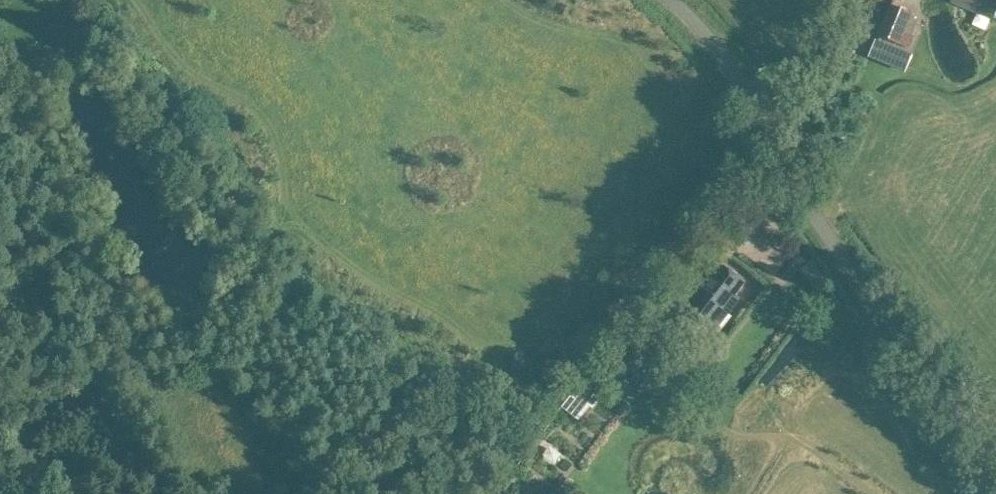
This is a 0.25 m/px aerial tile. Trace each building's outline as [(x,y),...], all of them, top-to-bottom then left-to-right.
[(912,5),(926,10),(929,0),(913,0),(912,5)] [(958,0),(995,15),(995,0),(958,0)] [(892,5),(879,36),(908,48),(913,36),(912,35),(904,32),(911,16),(912,13),(892,5)] [(741,298),(736,295),(746,282),(722,265),(688,310),(715,331),(741,298)] [(593,409),(605,394),(592,384),(580,399),(593,409)]
